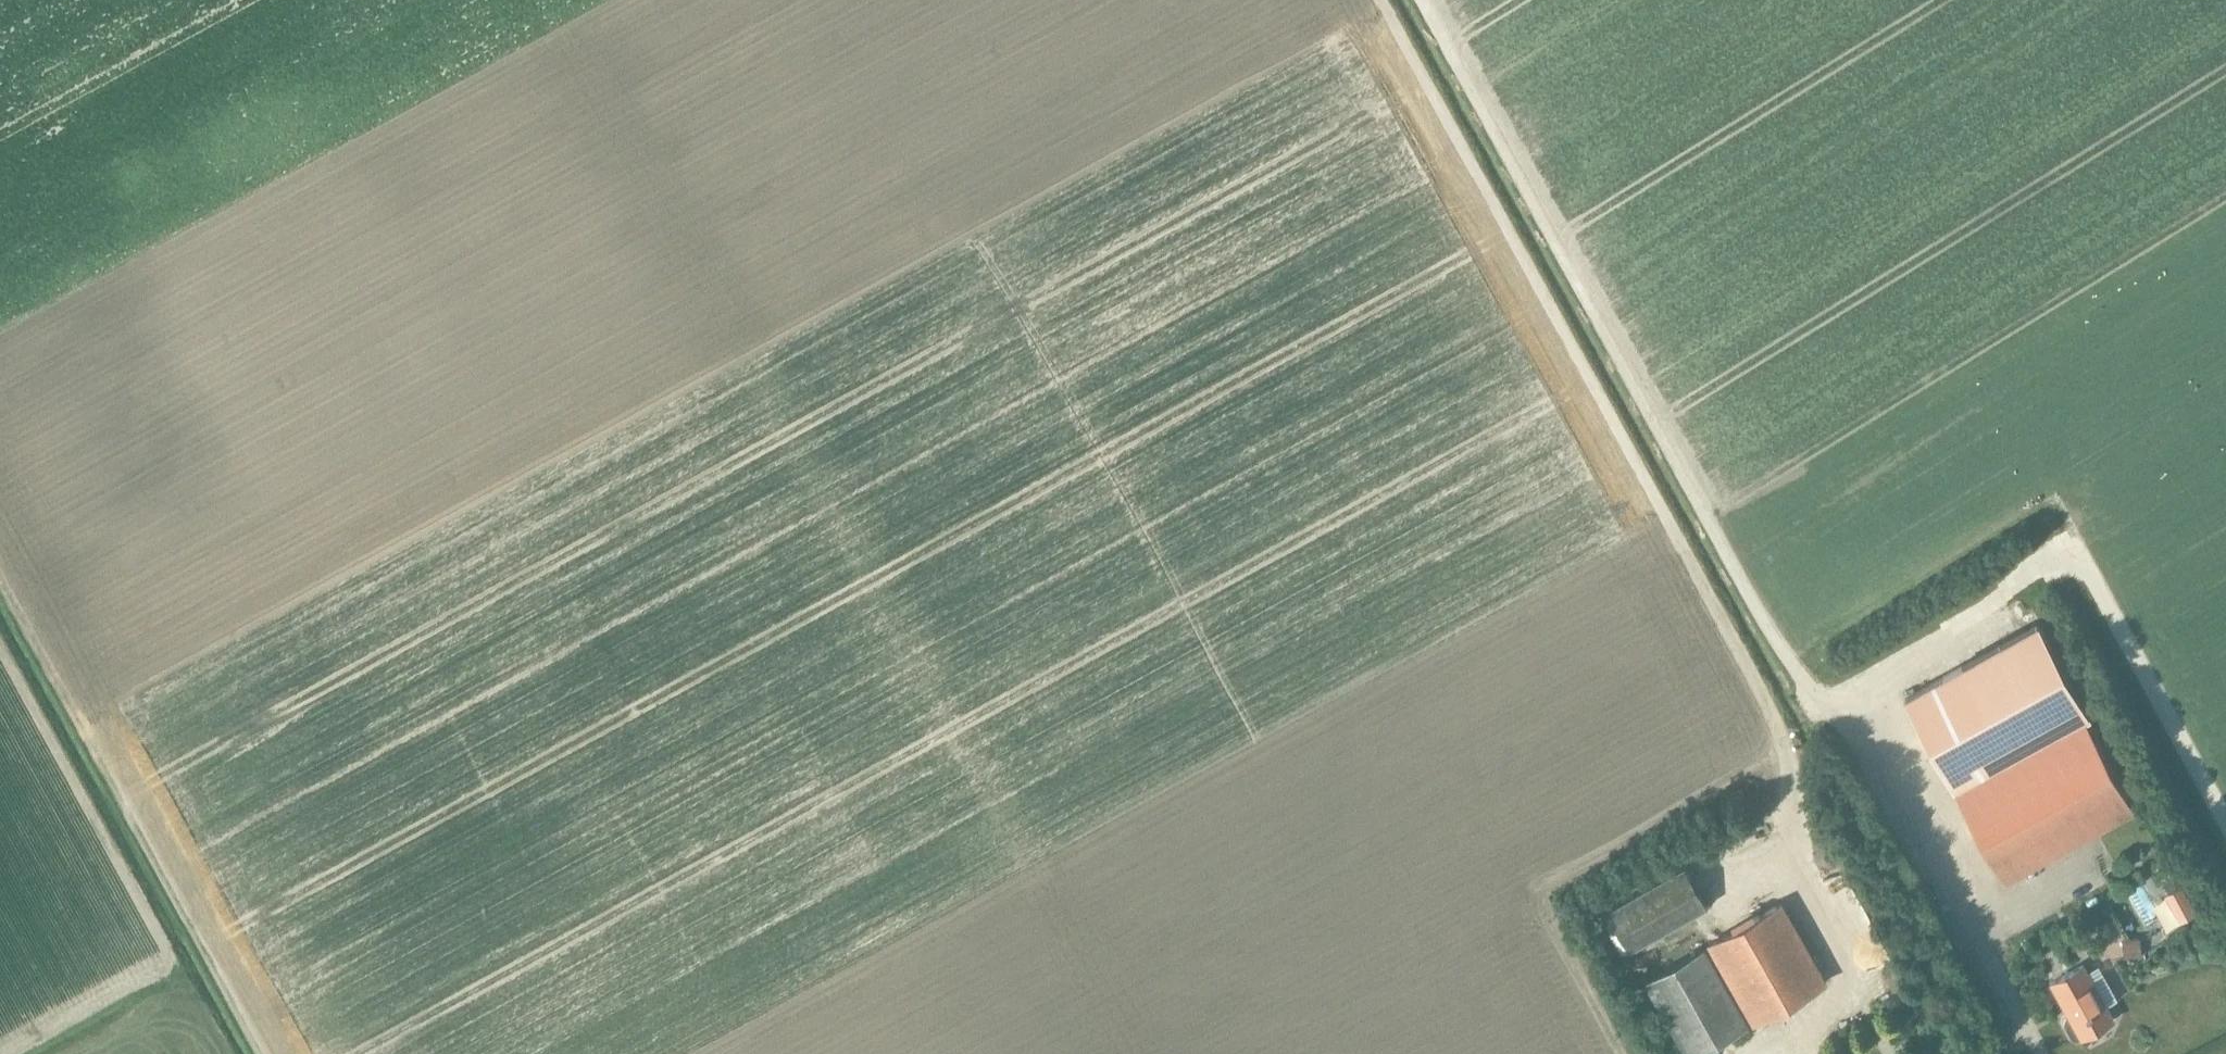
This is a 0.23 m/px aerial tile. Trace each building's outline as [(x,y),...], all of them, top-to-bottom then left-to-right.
[(1957,794),(2084,724),(2090,721),(2038,625),(1904,699),(1957,794)] [(2005,882),(2133,812),(2084,724),(1957,794),(2005,882)] [(1631,949),(1708,906),(1686,866),(1608,908),(1631,949)] [(1753,1024),(1826,983),(1782,904),(1709,945),(1753,1024)] [(1748,1026),(1704,947),(1645,981),(1686,1053),(1698,1053),(1748,1026)] [(2078,1040),(2082,1038),(2113,1020),(2083,965),(2051,983),(2069,1015),(2065,1018),(2064,1024),(2072,1038),(2078,1040)]
